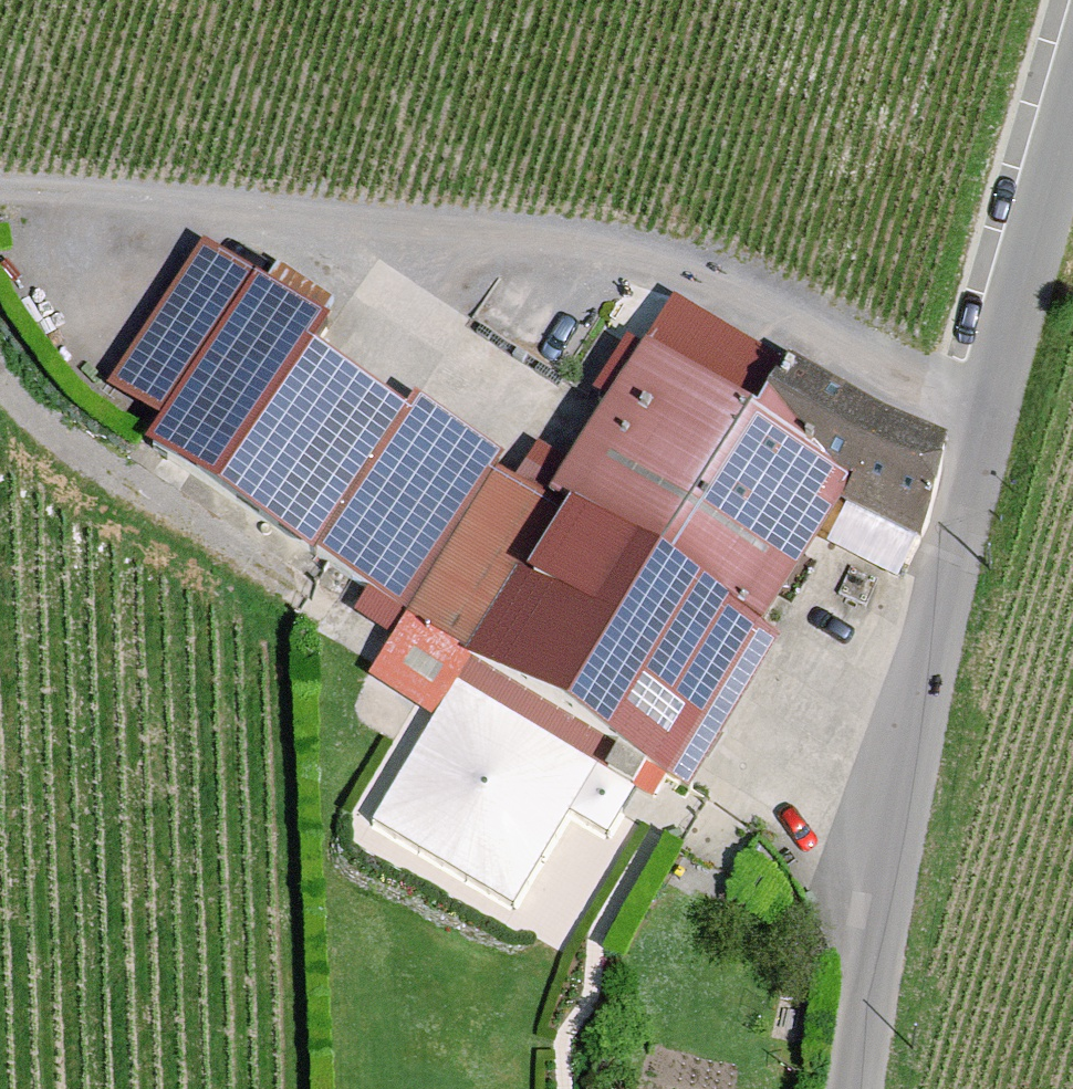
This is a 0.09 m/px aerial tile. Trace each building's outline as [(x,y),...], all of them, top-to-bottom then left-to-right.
[(253,273),(201,239),(106,383),(156,417),(253,273)] [(253,273),(156,417),(146,432),(140,441),(218,493),(314,347),(330,324),(253,273)] [(672,306),(647,348),(759,411),(769,394),(788,359),(679,295),(672,306)] [(573,456),(547,499),(567,511),(766,626),(819,538),(843,497),(850,478),(839,473),(769,394),(759,411),(647,348),(627,336),(594,393),(607,401),(573,456)] [(314,347),(218,493),(312,554),(313,552),(408,405),(314,347)] [(893,417),(788,359),(769,394),(839,473),(850,478),(843,497),(921,538),(943,442),(893,417)] [(408,405),(313,552),(406,611),(495,467),(504,455),(413,397),(408,405)] [(539,437),(513,478),(547,499),(573,456),(539,437)] [(513,478),(495,467),(406,611),(404,616),(465,654),(514,574),(517,569),(527,576),(567,511),(547,499),(513,478)] [(902,581),(921,538),(843,497),(819,538),(902,581)] [(672,778),(766,626),(567,511),(527,576),(517,569),(514,574),(465,654),(462,658),(467,661),(616,746),(648,764),(667,775),(672,778)] [(465,654),(404,616),(367,675),(433,717),(454,682),(467,661),(462,658),(465,654)] [(467,661),(454,682),(604,769),(616,746),(467,661)] [(604,769),(454,682),(433,717),(370,822),(513,906),(569,813),(607,836),(633,790),(648,764),(616,746),(604,769)] [(648,764),(633,790),(652,801),(667,775),(648,764)]
